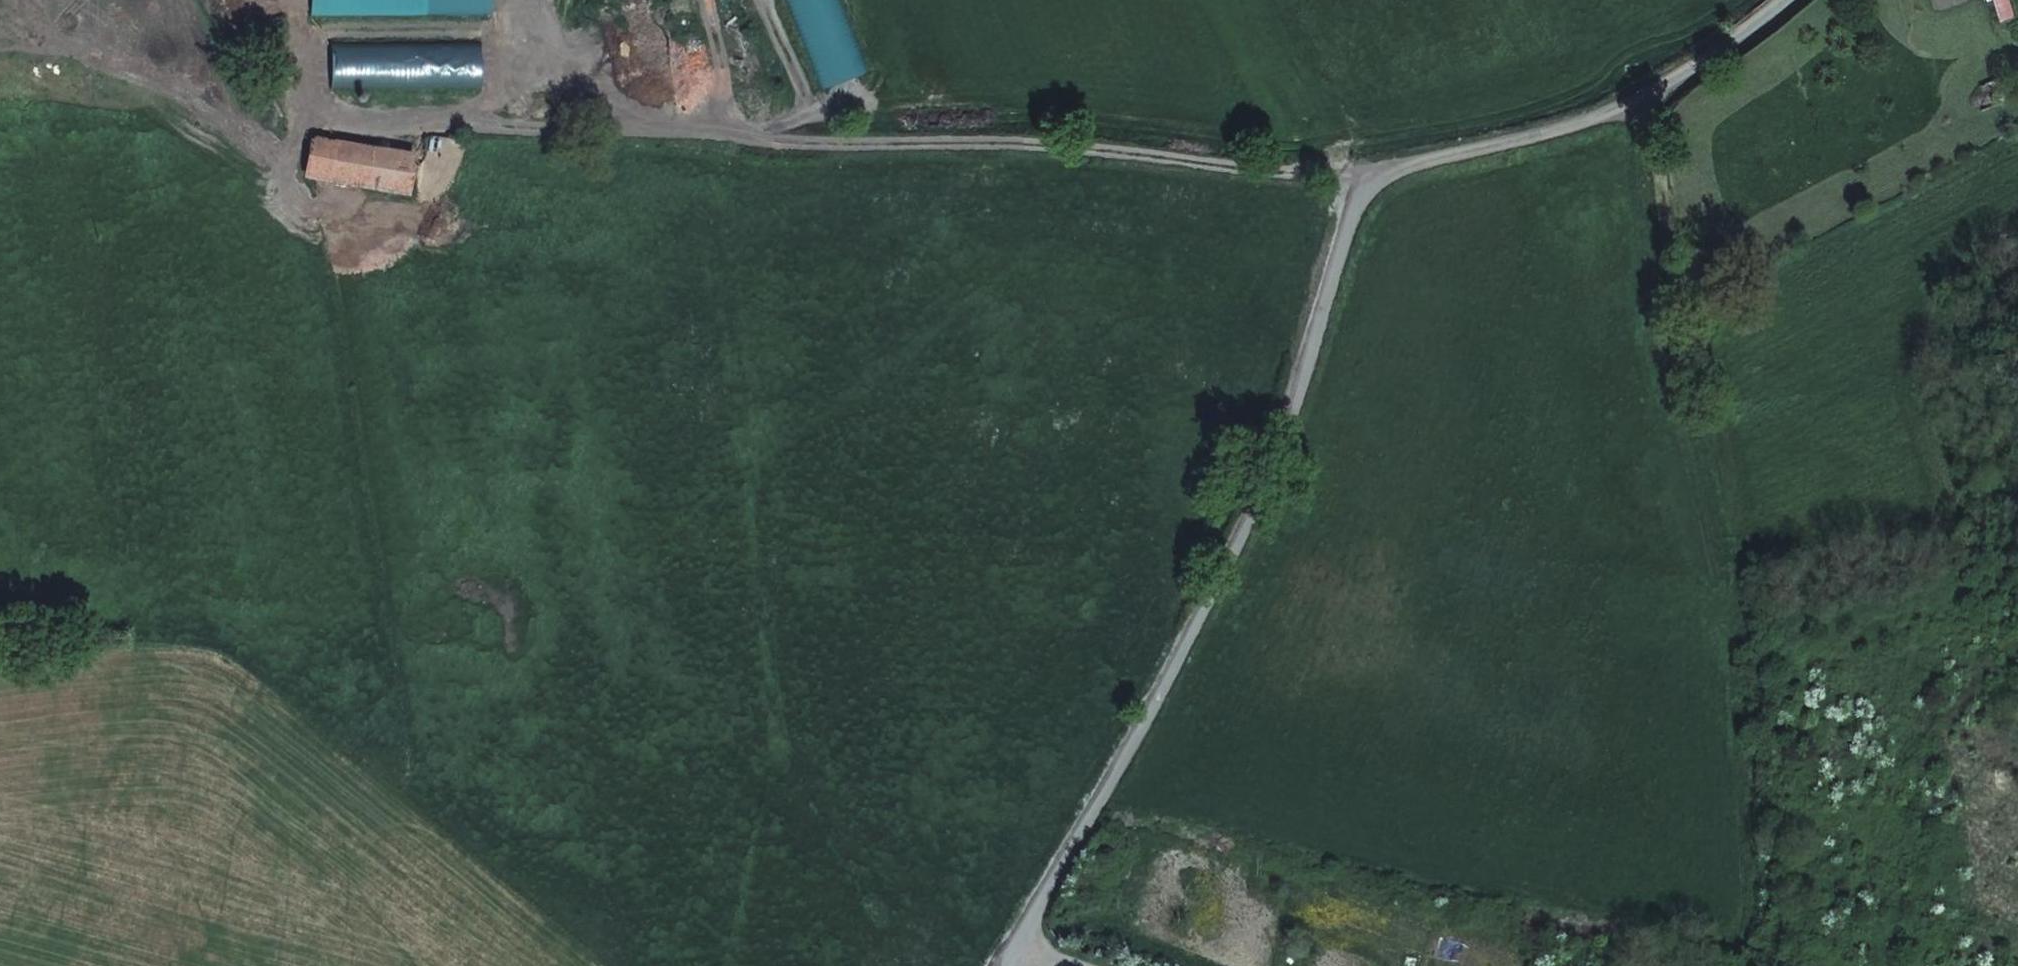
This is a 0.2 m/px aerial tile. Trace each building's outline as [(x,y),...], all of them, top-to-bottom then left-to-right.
[(308,177),(314,178),(406,194),(413,158),(315,141),(308,177)]
